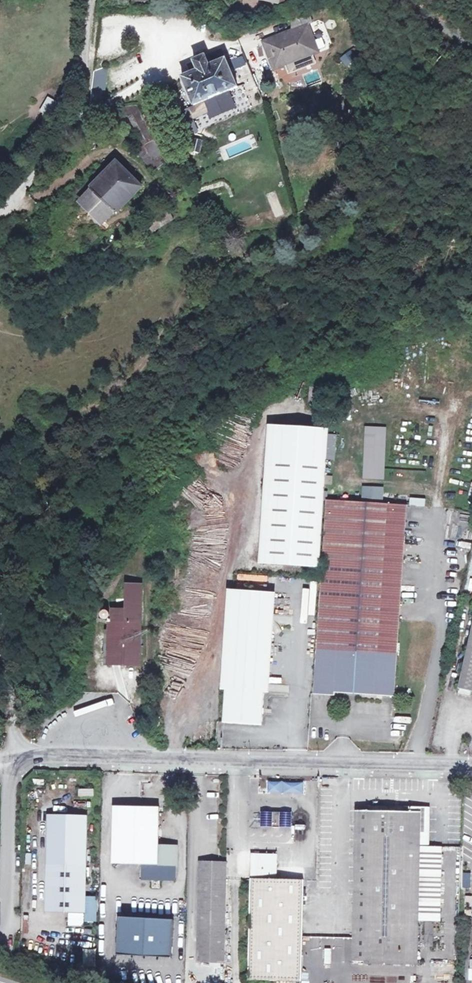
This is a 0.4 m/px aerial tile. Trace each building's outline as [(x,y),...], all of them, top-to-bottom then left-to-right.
[(324,64),(314,35),(268,50),(277,79),(324,64)] [(246,56),(250,71),(260,68),(256,53),(246,56)] [(239,95),(224,55),(195,65),(197,70),(189,73),(191,79),(183,82),(194,111),(239,95)] [(185,71),(192,69),(189,60),(182,63),(185,71)] [(40,111),(50,116),(57,101),(47,96),(40,111)] [(137,106),(124,110),(144,149),(139,153),(153,173),(163,165),(153,142),(153,141),(137,106)] [(194,142),(187,157),(195,161),(203,146),(194,142)] [(144,191),(116,165),(80,202),(107,228),(144,191)] [(174,225),(166,211),(142,224),(144,227),(138,230),(143,237),(148,234),(151,238),(174,225)] [(385,479),(385,426),(363,427),(363,479),(385,479)] [(321,431),(259,427),(250,568),(312,572),(321,431)] [(327,451),(335,452),(336,435),(328,434),(327,451)] [(362,486),(361,499),(383,500),(384,487),(362,486)] [(409,505),(424,507),(425,499),(410,497),(409,505)] [(399,507),(318,502),(315,548),(308,650),(303,696),(315,697),(328,698),(328,695),(385,699),(388,658),(399,507)] [(108,611),(108,612),(108,624),(138,624),(138,587),(122,587),(121,611),(108,611)] [(277,593),(227,589),(221,691),(226,692),(224,724),(262,726),(264,695),(270,696),(277,593)] [(96,622),(106,624),(108,624),(108,612),(97,611),(96,622)] [(468,615),(449,694),(461,696),(462,691),(471,693),(471,615),(468,615)] [(108,624),(106,624),(106,668),(137,667),(138,624),(108,624)] [(267,794),(304,794),(304,781),(267,781),(267,794)] [(429,845),(430,807),(409,807),(409,812),(368,811),(356,811),(356,962),(420,962),(420,919),(420,900),(420,874),(420,846),(420,845),(429,845)] [(158,810),(113,809),(113,866),(158,867),(158,810)] [(279,815),(272,815),(272,816),(272,829),(271,830),(279,830),(279,828),(279,816),(279,815)] [(86,917),(88,817),(47,816),(46,916),(86,917)] [(261,828),(272,829),(272,816),(261,816),(261,828)] [(291,817),(279,816),(279,828),(292,828),(291,817)] [(304,839),(305,816),(296,816),(295,839),(304,839)] [(442,846),(420,846),(420,874),(442,874),(442,846)] [(158,847),(158,867),(175,867),(175,847),(158,847)] [(252,857),(250,982),(280,982),(292,982),(304,982),(305,882),(277,882),(277,857),(252,857)] [(222,865),(204,865),(200,865),(199,965),(226,966),(227,865),(222,865)] [(442,900),(420,900),(420,919),(442,919),(442,900)] [(117,918),(116,955),(172,956),(172,919),(117,918)] [(83,949),(83,966),(96,966),(96,949),(83,949)]
